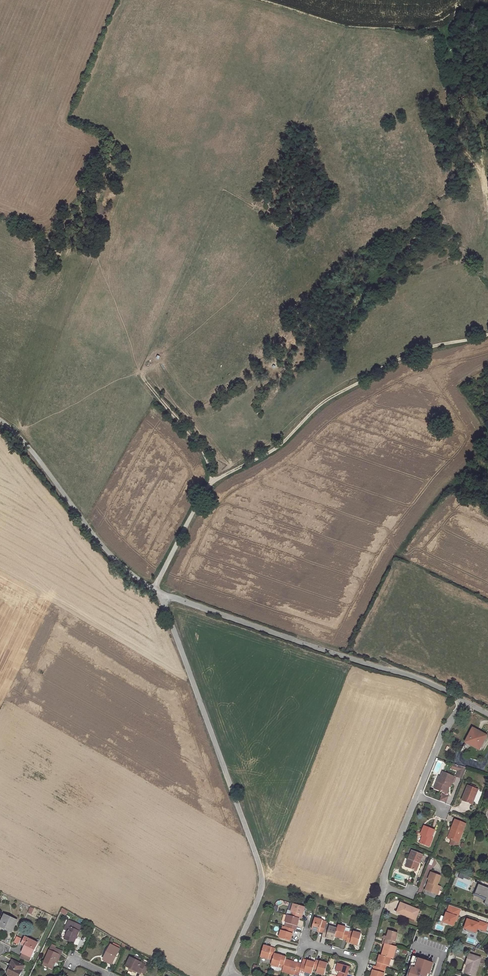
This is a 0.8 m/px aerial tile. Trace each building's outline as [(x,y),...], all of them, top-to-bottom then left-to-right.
[(463,747),(466,749),(468,744),(479,750),(486,736),(472,729),(463,747)] [(462,778),(466,768),(459,766),(457,771),(455,776),(462,778)] [(439,776),(437,781),(439,782),(436,789),(446,794),(448,789),(447,788),(448,786),(449,787),(450,787),(454,777),(442,772),(440,777),(439,776)] [(467,785),(462,799),(472,803),(477,790),(467,785)] [(455,820),(451,829),(453,830),(449,839),(458,842),(465,824),(455,820)] [(434,830),(424,826),(421,834),(423,835),(420,843),(429,846),(432,838),(431,837),(434,830)] [(411,851),(408,859),(410,859),(407,867),(416,871),(422,855),(411,851)] [(428,885),(426,885),(425,889),(435,893),(436,890),(438,891),(440,887),(437,885),(440,876),(430,872),(428,879),(430,880),(428,885)] [(478,885),(474,894),(486,899),(485,902),(487,904),(487,889),(478,885)] [(293,904),(291,911),(287,910),(285,914),(287,915),(299,918),(301,919),(304,907),(293,904)] [(419,910),(403,904),(399,913),(415,920),(419,910)] [(457,917),(460,909),(448,905),(446,913),(445,913),(442,922),(453,925),(456,917),(457,917)] [(17,920),(4,915),(0,923),(0,926),(5,929),(4,930),(6,931),(7,930),(12,932),(17,920)] [(299,918),(287,915),(285,923),(288,924),(287,928),(293,929),(295,930),(299,918)] [(314,918),(311,929),(323,933),(324,929),(325,926),(325,925),(325,924),(322,924),(321,923),(322,920),(314,918)] [(485,931),(487,924),(477,920),(476,923),(467,919),(464,929),(475,932),(478,925),(479,927),(478,928),(479,929),(485,931)] [(68,931),(66,935),(64,939),(73,943),(78,932),(79,932),(81,926),(68,921),(64,930),(68,931)] [(324,929),(323,933),(322,937),(333,940),(334,937),(337,929),(329,927),(325,925),(325,926),(324,929)] [(337,929),(334,937),(346,940),(348,934),(349,932),(345,931),(346,928),(338,925),(337,929)] [(281,930),(278,938),(290,941),(293,929),(287,928),(285,927),(284,931),(281,930)] [(382,942),(385,943),(391,945),(392,941),(395,942),(397,933),(388,930),(387,936),(384,935),(382,942)] [(348,934),(346,940),(346,942),(357,945),(361,934),(353,932),(352,935),(348,934)] [(28,962),(37,943),(25,937),(21,944),(25,946),(19,958),(28,962)] [(385,943),(381,955),(391,958),(393,959),(395,951),(392,950),(393,946),(391,945),(385,943)] [(118,949),(112,945),(111,945),(103,959),(112,964),(120,949),(118,949)] [(263,946),(260,957),(268,959),(269,956),(273,957),(274,954),(275,949),(263,946)] [(51,947),(44,962),(50,964),(48,967),(52,969),(55,962),(58,954),(60,955),(62,952),(55,948),(51,947)] [(273,957),(272,960),(271,965),(278,967),(279,964),(283,965),(285,959),(286,957),(274,954),(273,957)] [(466,962),(468,962),(464,973),(472,975),(475,975),(480,958),(469,954),(466,962)] [(379,955),(376,966),(382,968),(384,969),(385,965),(388,966),(391,958),(381,955),(379,955)] [(126,966),(130,968),(136,971),(140,974),(141,973),(145,965),(138,962),(140,959),(135,956),(134,959),(130,957),(126,966)] [(415,958),(413,963),(411,963),(407,975),(426,975),(427,973),(429,974),(432,963),(415,958)] [(283,965),(283,968),(282,971),(289,973),(294,974),(295,970),(300,971),(301,967),(302,964),(297,963),(296,964),(292,963),(290,963),(290,961),(285,959),(283,965)] [(303,959),(302,964),(301,967),(300,971),(299,972),(303,973),(304,972),(311,974),(313,968),(315,963),(303,959)] [(12,960),(10,964),(12,964),(7,973),(7,974),(11,975),(19,975),(24,966),(12,960)] [(315,963),(313,968),(317,969),(316,973),(324,975),(327,964),(315,960),(315,963)] [(349,967),(338,964),(336,971),(339,972),(337,975),(346,975),(349,967)] [(145,965),(141,973),(145,975),(149,967),(145,965)] [(384,973),(381,973),(382,968),(376,966),(374,966),(371,975),(383,975),(384,973)]
